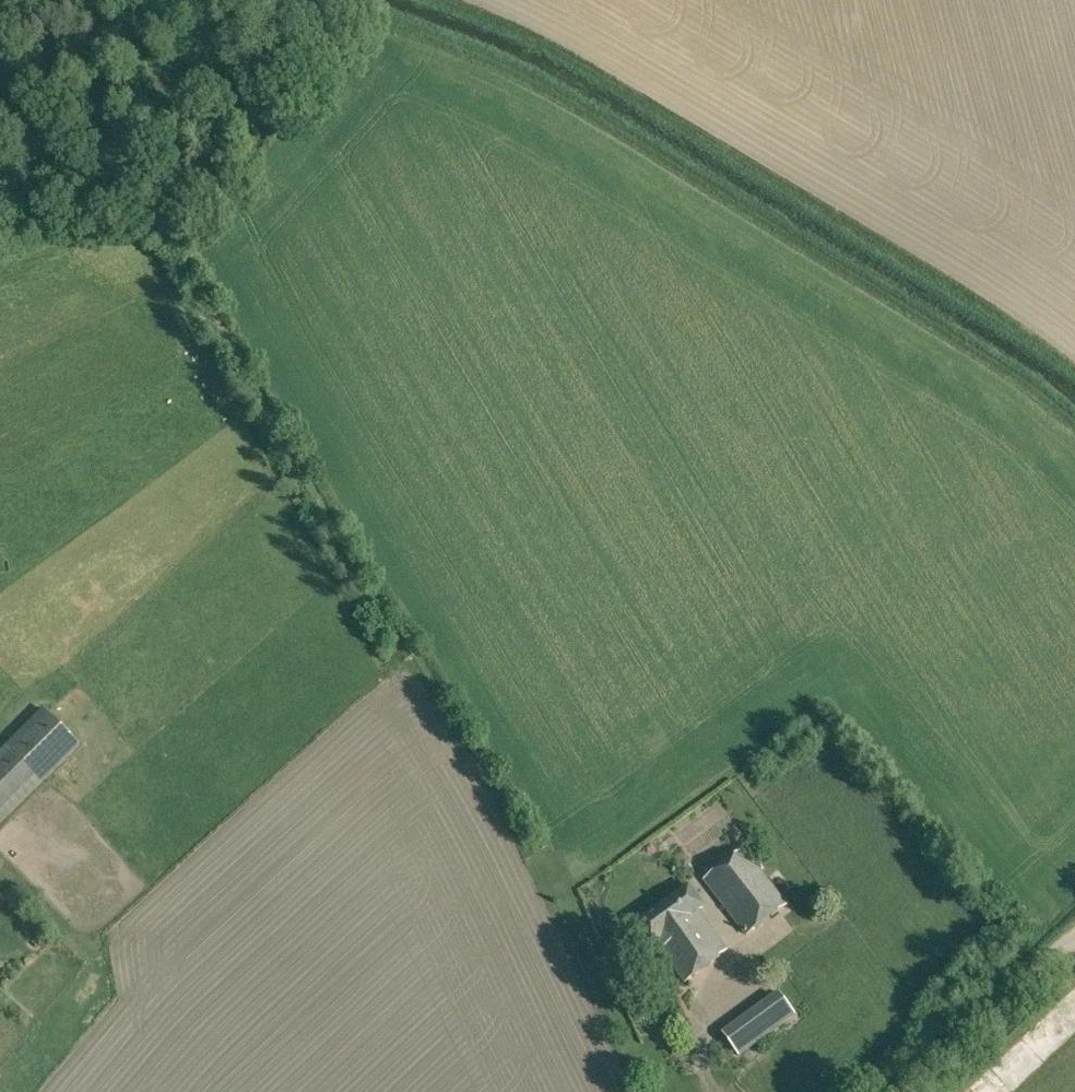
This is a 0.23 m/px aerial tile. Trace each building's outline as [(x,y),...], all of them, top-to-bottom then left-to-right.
[(80,745),(45,709),(0,754),(0,823),(80,745)] [(746,936),(787,904),(744,848),(703,880),(746,936)] [(727,950),(699,912),(705,907),(690,885),(637,924),(653,945),(656,942),(685,981),(727,950)] [(739,1056),(796,1015),(778,992),(722,1032),(739,1056)]
